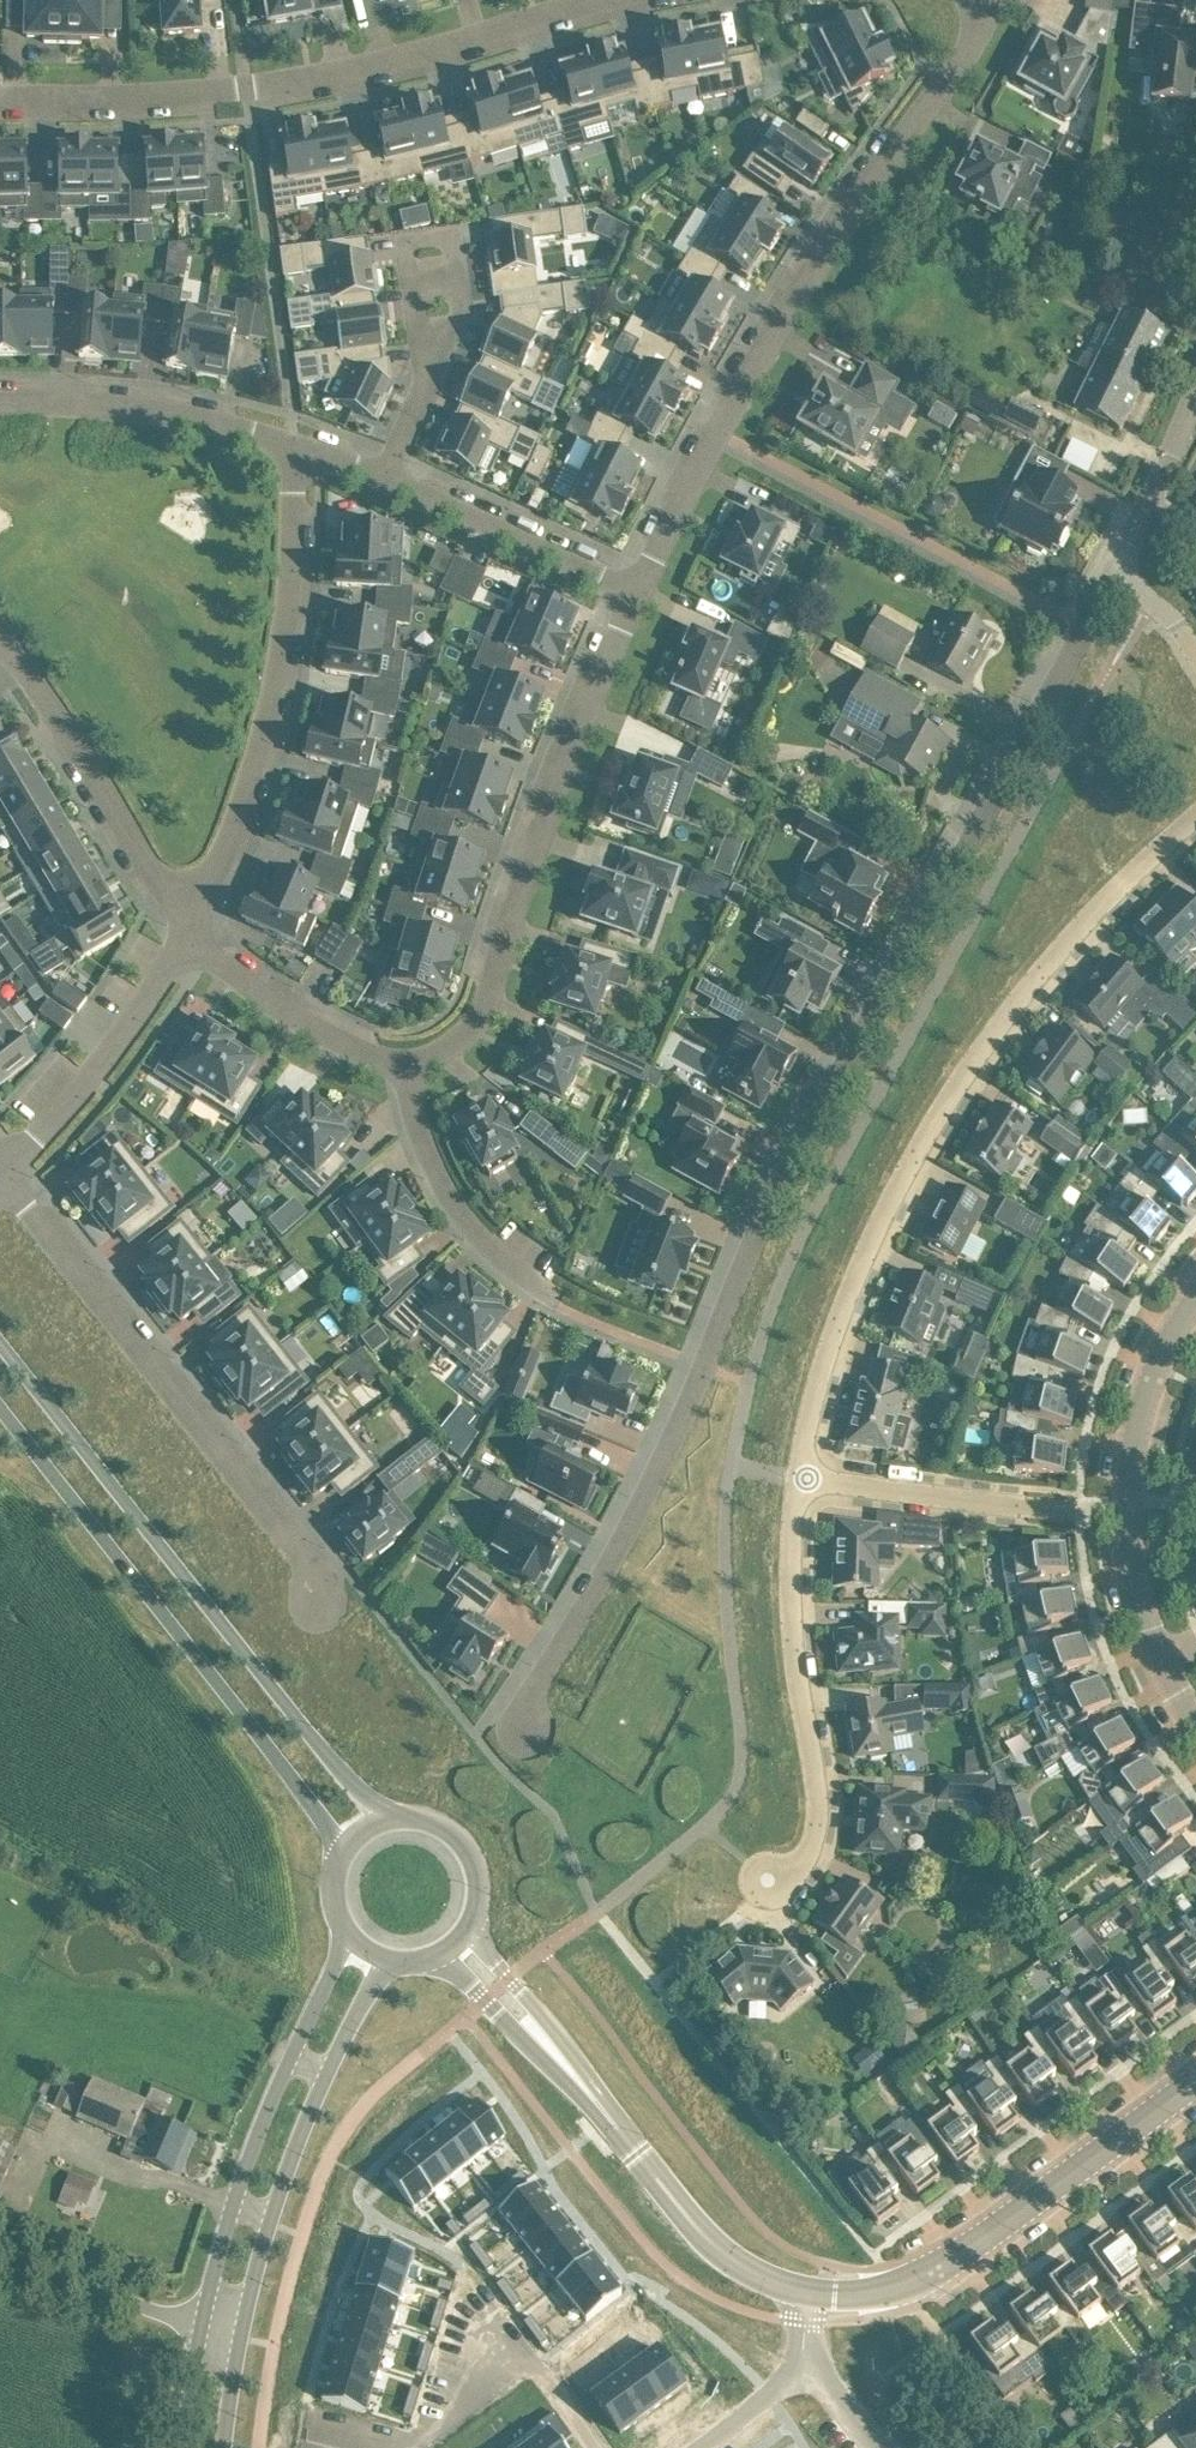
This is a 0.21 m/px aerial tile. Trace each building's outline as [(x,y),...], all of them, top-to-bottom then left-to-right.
[(27,38),(45,38),(45,43),(67,43),(68,0),(8,0),(8,3),(28,3),(27,38)] [(67,43),(81,44),(82,39),(101,39),(101,8),(122,8),(122,0),(68,0),(67,43)] [(165,35),(201,32),(200,15),(201,15),(199,0),(198,0),(162,0),(165,35)] [(262,0),(265,18),(270,17),(271,24),(312,16),(309,0),(264,0),(262,0)] [(1152,78),(1157,79),(1154,101),(1190,105),(1193,78),(1195,79),(1195,38),(1177,36),(1180,13),(1137,7),(1134,32),(1158,35),(1152,78)] [(1044,100),(1047,95),(1058,100),(1054,108),(1056,117),(1065,122),(1074,119),(1078,110),(1073,92),(1071,91),(1080,74),(1082,75),(1106,67),(1114,15),(1093,12),(1082,32),(1083,33),(1075,48),(1063,42),(1057,52),(1042,44),(1032,62),(1027,59),(1018,74),(1024,77),(1022,81),(1028,84),(1025,89),(1044,100)] [(836,32),(833,26),(800,28),(823,74),(831,70),(831,69),(882,44),(881,44),(880,44),(872,27),(868,29),(863,19),(836,32)] [(689,34),(689,33),(688,33),(699,89),(698,89),(700,100),(747,90),(741,58),(726,61),(720,33),(709,35),(708,30),(689,34)] [(666,43),(659,44),(663,68),(646,72),(655,109),(672,105),(670,94),(698,89),(699,89),(688,33),(665,37),(666,43)] [(865,88),(890,75),(887,68),(892,66),(882,44),(831,69),(831,70),(853,115),(869,97),(865,88)] [(757,47),(756,47),(757,55),(741,58),(747,90),(765,87),(757,47)] [(616,55),(614,49),(591,56),(606,111),(607,110),(635,102),(638,113),(655,109),(646,72),(629,76),(623,53),(616,55)] [(570,98),(568,99),(554,103),(564,134),(563,134),(568,152),(586,146),(581,129),(610,121),(607,110),(606,111),(591,56),(590,56),(590,57),(572,62),(573,67),(562,70),(570,98)] [(517,79),(499,84),(499,83),(498,83),(519,148),(563,134),(564,134),(554,103),(538,107),(530,80),(519,83),(517,79)] [(475,91),(477,96),(470,98),(477,122),(461,127),(471,163),(490,157),(519,148),(498,83),(475,91)] [(438,108),(431,109),(430,103),(406,109),(422,175),(449,169),(471,163),(461,127),(444,131),(438,108)] [(389,120),(377,122),(384,151),(367,154),(373,187),(391,183),(422,175),(406,109),(405,109),(406,111),(387,115),(389,120)] [(831,127),(805,110),(796,124),(822,141),(831,127)] [(332,126),(314,130),(314,129),(313,129),(324,196),(355,190),(373,187),(367,154),(349,158),(344,129),(333,131),(332,126)] [(268,157),(276,218),(298,214),(295,201),(324,196),(313,129),(289,133),(290,139),(283,140),(287,164),(271,167),(269,156),(268,157)] [(784,197),(777,192),(790,173),(813,189),(829,165),(785,134),(776,147),(764,139),(743,170),(783,198),(784,197)] [(156,142),(157,146),(146,147),(149,186),(133,188),(135,221),(152,220),(151,208),(165,207),(164,195),(177,194),(178,194),(174,145),(176,145),(176,140),(156,142)] [(203,143),(176,145),(174,145),(178,194),(177,194),(178,206),(206,203),(207,216),(224,215),(222,181),(206,182),(203,143)] [(961,181),(970,186),(965,196),(976,202),(975,203),(981,206),(982,205),(993,210),(1004,189),(1027,200),(1037,181),(1032,178),(1036,168),(1044,172),(1050,160),(1052,156),(1026,143),(1024,147),(1014,166),(978,147),(974,154),(973,154),(963,174),(964,174),(961,181)] [(71,144),(71,149),(60,149),(61,187),(44,187),(44,221),(61,221),(61,210),(90,209),(90,198),(89,149),(90,149),(90,144),(71,144)] [(26,148),(0,149),(0,210),(26,209),(26,222),(44,221),(44,187),(27,188),(26,148)] [(118,148),(90,149),(89,149),(90,198),(117,197),(118,221),(135,221),(133,188),(118,188),(118,148)] [(1155,196),(1158,177),(1101,170),(1099,185),(1103,186),(1099,218),(1118,220),(1120,199),(1139,202),(1136,229),(1141,230),(1136,262),(1172,266),(1175,243),(1173,243),(1176,225),(1182,226),(1185,200),(1155,196)] [(779,204),(738,177),(728,194),(737,200),(722,224),(721,224),(769,255),(782,235),(777,232),(781,226),(760,213),(769,199),(779,205),(779,204)] [(402,213),(406,229),(431,224),(428,207),(402,213)] [(687,256),(711,216),(697,208),(674,248),(687,256)] [(492,240),(494,252),(489,253),(495,298),(501,297),(501,296),(534,292),(534,290),(531,270),(536,270),(532,240),(564,236),(565,239),(587,236),(583,209),(491,221),(493,238),(491,238),(491,240),(492,240)] [(769,255),(721,224),(722,224),(712,218),(686,259),(715,276),(723,263),(748,278),(754,268),(758,271),(768,255),(769,256),(769,255)] [(285,277),(308,274),(307,271),(331,268),(335,297),(335,298),(373,293),(373,294),(379,293),(376,269),(371,269),(369,256),(370,256),(370,255),(368,255),(366,238),(282,250),(285,277)] [(170,246),(169,253),(190,257),(193,243),(170,246)] [(715,276),(686,259),(677,275),(686,281),(672,305),(671,306),(720,335),(721,334),(720,333),(729,317),(725,315),(731,305),(706,290),(715,276)] [(52,292),(21,292),(21,304),(22,304),(22,356),(23,356),(23,355),(52,355),(52,314),(68,313),(70,281),(52,281),(52,292)] [(68,313),(83,316),(80,357),(109,360),(114,308),(113,308),(85,305),(87,282),(70,281),(68,313)] [(501,321),(496,333),(491,331),(481,354),(486,356),(486,355),(521,372),(522,371),(537,337),(534,335),(542,317),(542,314),(566,310),(567,314),(589,311),(585,284),(534,290),(534,292),(501,296),(501,297),(503,313),(505,315),(503,320),(501,319),(500,321),(501,321)] [(145,299),(114,296),(113,308),(114,308),(109,360),(111,360),(111,359),(139,361),(143,321),(159,321),(164,289),(146,288),(145,299)] [(159,321),(174,325),(167,366),(196,372),(205,322),(206,322),(209,309),(180,304),(182,293),(164,289),(159,321)] [(293,331),(315,328),(314,324),(339,321),(343,351),(343,352),(381,347),(381,348),(387,347),(383,322),(379,323),(377,310),(378,310),(378,308),(375,308),(373,294),(373,293),(335,298),(335,297),(289,304),(293,331)] [(720,335),(671,306),(672,305),(662,300),(638,342),(671,361),(679,347),(700,359),(703,353),(708,356),(720,335)] [(239,303),(234,328),(206,322),(205,322),(196,372),(197,372),(198,371),(226,376),(233,336),(249,339),(255,306),(239,303)] [(22,356),(22,304),(21,304),(0,304),(0,356),(22,356)] [(1085,354),(1078,368),(1092,374),(1075,408),(1120,430),(1169,333),(1123,311),(1099,360),(1085,354)] [(671,361),(638,342),(629,358),(638,363),(624,389),(675,416),(686,395),(681,392),(684,386),(663,375),(671,361)] [(388,382),(391,376),(389,361),(383,362),(381,348),(381,347),(343,352),(343,351),(296,357),(300,384),(338,379),(347,383),(338,403),(378,421),(388,398),(384,396),(389,385),(390,385),(391,384),(388,382)] [(478,370),(473,382),(468,380),(458,403),(463,405),(464,404),(498,420),(499,419),(511,392),(533,403),(532,406),(552,415),(564,390),(522,371),(521,372),(486,355),(486,356),(480,369),(478,368),(477,370),(478,370)] [(883,421),(886,416),(902,425),(912,408),(889,395),(895,383),(868,368),(852,396),(853,397),(851,401),(826,387),(827,386),(825,385),(817,399),(815,399),(808,411),(810,412),(801,426),(802,427),(803,426),(855,456),(877,418),(883,421)] [(675,416),(624,389),(611,415),(601,410),(592,426),(622,442),(629,427),(655,441),(660,431),(664,433),(673,417),(674,417),(675,416)] [(928,418),(949,430),(958,416),(937,403),(928,418)] [(475,470),(487,444),(530,464),(541,439),(499,419),(498,420),(464,404),(463,405),(457,418),(455,417),(454,419),(455,419),(450,431),(445,429),(435,451),(475,470)] [(979,424),(969,420),(963,432),(973,437),(979,424)] [(622,442),(592,426),(584,443),(594,448),(581,474),(632,499),(631,498),(639,481),(635,479),(640,469),(614,456),(622,442)] [(1060,456),(1089,473),(1100,452),(1071,436),(1060,456)] [(525,475),(540,482),(554,454),(539,447),(525,475)] [(1043,557),(1046,552),(1051,555),(1054,548),(1059,550),(1070,531),(1065,528),(1074,511),(1069,508),(1077,492),(1062,484),(1071,468),(1035,449),(1014,490),(1024,496),(1005,531),(1032,545),(1029,550),(1043,557)] [(587,512),(612,525),(616,518),(621,521),(632,499),(581,474),(563,509),(583,519),(587,512)] [(945,507),(942,499),(934,497),(926,500),(923,508),(927,515),(934,518),(942,515),(945,507)] [(799,531),(769,516),(767,521),(753,514),(743,534),(739,532),(723,563),(743,573),(740,580),(755,587),(769,560),(773,562),(783,543),(791,547),(799,531)] [(341,526),(340,550),(340,555),(339,555),(339,556),(389,559),(389,558),(391,529),(341,526)] [(389,559),(339,556),(337,586),(379,588),(378,604),(411,607),(412,590),(401,589),(403,559),(389,558),(389,559)] [(471,566),(456,560),(442,590),(457,597),(471,566)] [(485,573),(471,566),(457,597),(471,603),(485,573)] [(566,641),(577,616),(521,592),(509,619),(520,624),(520,623),(565,642),(566,641)] [(336,614),(332,642),(330,642),(330,643),(382,651),(382,650),(380,649),(384,621),(409,625),(411,607),(378,604),(376,619),(336,614)] [(783,608),(768,635),(786,645),(800,618),(783,608)] [(927,665),(963,685),(992,634),(956,614),(927,665)] [(861,649),(892,666),(898,669),(915,638),(879,618),(861,649)] [(520,623),(520,624),(509,648),(487,639),(481,654),(512,667),(518,653),(554,668),(558,659),(563,660),(570,643),(566,641),(565,642),(520,623)] [(704,701),(722,662),(731,666),(738,651),(756,659),(764,642),(736,626),(727,646),(720,643),(721,641),(711,637),(710,639),(693,631),(685,648),(691,651),(682,671),(681,670),(678,675),(680,676),(674,689),(692,698),(684,717),(685,717),(684,719),(709,730),(709,728),(711,729),(720,708),(704,701)] [(382,651),(330,643),(326,673),(367,679),(365,694),(398,700),(400,683),(378,680),(382,651)] [(868,662),(836,645),(830,655),(862,673),(868,662)] [(512,667),(481,654),(475,670),(486,674),(476,700),(532,722),(533,721),(543,696),(506,681),(512,667)] [(859,688),(842,718),(844,718),(857,726),(846,748),(877,765),(901,777),(905,769),(920,778),(927,766),(933,769),(942,754),(935,750),(942,738),(937,735),(911,721),(910,724),(897,717),(901,711),(874,696),(882,682),(867,674),(859,688)] [(361,709),(322,700),(315,728),(314,728),(314,729),(363,740),(363,739),(370,712),(394,718),(398,700),(365,694),(361,709)] [(532,722),(476,700),(466,725),(455,721),(448,737),(480,749),(485,735),(522,749),(526,739),(530,741),(537,723),(533,721),(532,722)] [(363,740),(314,729),(307,758),(347,768),(344,783),(376,792),(381,774),(369,771),(376,743),(363,739),(363,740)] [(24,760),(18,751),(21,749),(19,746),(18,745),(15,739),(14,737),(12,735),(10,737),(9,735),(0,740),(0,775),(24,760)] [(448,737),(442,753),(454,757),(444,785),(455,788),(456,788),(502,804),(502,803),(511,777),(474,764),(480,749),(448,737)] [(700,751),(692,767),(690,771),(698,775),(723,788),(733,768),(700,751)] [(669,785),(673,786),(681,764),(662,757),(658,768),(635,760),(629,779),(624,777),(616,799),(612,798),(607,811),(611,813),(610,817),(625,823),(624,827),(655,838),(663,814),(659,812),(669,785)] [(24,760),(0,775),(0,800),(1,802),(38,780),(25,759),(24,760)] [(1,802),(0,802),(0,829),(2,832),(14,824),(51,802),(38,780),(1,802)] [(339,798),(301,785),(291,812),(290,812),(350,833),(360,805),(371,809),(376,792),(344,783),(339,798)] [(456,788),(455,788),(446,814),(424,806),(418,822),(450,832),(455,818),(492,831),(496,821),(500,823),(507,804),(502,803),(502,804),(456,788)] [(26,844),(63,822),(51,802),(14,824),(26,844)] [(350,833),(290,812),(280,841),(320,855),(315,869),(346,881),(352,865),(341,861),(350,833)] [(869,917),(873,911),(879,899),(875,897),(885,878),(834,850),(843,833),(810,816),(801,833),(819,843),(812,857),(831,868),(812,903),(834,915),(832,919),(860,935),(864,928),(868,927),(872,920),(869,917)] [(26,844),(13,851),(27,874),(39,867),(39,866),(76,843),(63,822),(26,844)] [(418,822),(413,837),(425,841),(416,869),(427,872),(427,871),(474,886),(474,885),(482,859),(445,847),(450,832),(418,822)] [(27,874),(39,893),(51,886),(88,864),(76,843),(39,866),(39,867),(27,874)] [(627,852),(620,874),(626,876),(624,884),(594,874),(587,896),(592,898),(585,919),(636,937),(650,894),(667,900),(670,891),(672,891),(680,869),(627,852)] [(88,864),(51,886),(39,893),(52,915),(101,885),(88,864)] [(309,884),(272,867),(260,894),(259,893),(259,894),(304,914),(305,913),(316,887),(339,897),(346,881),(315,869),(309,884)] [(427,871),(427,872),(419,898),(396,891),(391,907),(423,916),(428,902),(465,914),(468,904),(473,905),(479,887),(474,885),(474,886),(427,871)] [(726,882),(710,877),(707,886),(712,898),(720,900),(726,882)] [(733,884),(723,901),(737,909),(746,891),(733,884)] [(111,910),(114,907),(101,885),(52,915),(64,935),(64,936),(107,910),(108,911),(111,910)] [(1145,922),(1145,923),(1136,932),(1171,967),(1188,951),(1193,951),(1195,950),(1195,908),(1178,890),(1149,919),(1149,918),(1145,922)] [(259,894),(246,922),(305,947),(317,919),(305,913),(304,914),(259,894)] [(423,916),(391,907),(386,923),(409,929),(401,956),(448,970),(449,969),(456,942),(418,931),(423,916)] [(123,936),(121,932),(120,931),(108,911),(107,910),(64,936),(64,935),(33,954),(45,974),(61,965),(60,952),(70,947),(79,962),(123,936)] [(27,930),(18,918),(6,926),(14,938),(26,930),(27,930)] [(771,1001),(798,1016),(806,1001),(819,1008),(833,983),(827,979),(832,970),(812,960),(823,940),(787,920),(786,922),(787,922),(777,940),(791,947),(764,996),(771,1000),(771,1001)] [(348,936),(335,928),(317,957),(331,965),(348,936)] [(14,938),(23,951),(35,943),(26,930),(14,938)] [(362,945),(348,936),(331,965),(344,974),(362,945)] [(559,969),(553,989),(558,990),(553,1006),(594,1018),(599,1001),(603,1002),(608,985),(604,984),(609,969),(631,975),(636,958),(601,947),(596,963),(568,955),(564,970),(559,969)] [(441,997),(444,987),(448,988),(453,970),(449,969),(448,970),(401,956),(394,982),(385,980),(379,1000),(406,1008),(412,989),(441,997)] [(1157,999),(1141,985),(1142,985),(1111,958),(1073,1002),(1104,1029),(1119,1011),(1131,1022),(1137,1022),(1157,999)] [(704,981),(698,992),(718,1003),(724,991),(704,981)] [(87,1000),(63,982),(54,995),(78,1013),(87,1000)] [(1185,1033),(1195,1021),(1195,1011),(1175,990),(1158,1007),(1185,1033)] [(64,1032),(73,1019),(49,1001),(40,1014),(64,1032)] [(778,1021),(741,1001),(731,1019),(751,1030),(746,1039),(741,1036),(730,1057),(741,1063),(726,1090),(760,1108),(774,1082),(778,1085),(780,1081),(779,1080),(777,1083),(774,1081),(779,1072),(782,1073),(781,1076),(782,1076),(785,1071),(789,1073),(797,1058),(794,1056),(796,1052),(769,1038),(778,1021)] [(10,1008),(0,1016),(0,1051),(15,1039),(27,1030),(10,1008)] [(206,1025),(188,1055),(173,1046),(156,1075),(196,1100),(233,1042),(229,1039),(231,1036),(214,1026),(212,1029),(206,1025)] [(1029,1081),(1026,1086),(1040,1097),(1044,1092),(1060,1104),(1071,1088),(1076,1091),(1087,1077),(1082,1074),(1094,1058),(1052,1027),(1039,1045),(1041,1046),(1034,1056),(1032,1054),(1018,1073),(1029,1081)] [(530,1068),(523,1082),(562,1100),(570,1084),(573,1086),(580,1070),(577,1068),(584,1054),(604,1064),(612,1048),(610,1047),(578,1032),(571,1046),(550,1036),(545,1034),(538,1049),(534,1047),(525,1066),(530,1068)] [(33,1062),(15,1039),(0,1051),(0,1089),(33,1062)] [(252,1054),(233,1043),(234,1042),(233,1042),(196,1100),(237,1125),(255,1097),(241,1088),(256,1064),(248,1059),(252,1054)] [(1096,1064),(1119,1081),(1130,1067),(1107,1050),(1096,1064)] [(1174,1086),(1188,1071),(1169,1053),(1155,1068),(1174,1086)] [(690,1090),(689,1090),(680,1106),(715,1125),(724,1109),(723,1108),(724,1107),(691,1088),(690,1090)] [(271,1108),(248,1132),(261,1145),(271,1134),(292,1154),(293,1155),(331,1113),(320,1103),(318,1106),(314,1102),(311,1106),(302,1098),(283,1119),(271,1108)] [(979,1133),(978,1132),(976,1135),(977,1136),(964,1157),(999,1179),(1004,1172),(1012,1177),(1023,1160),(1014,1155),(1032,1126),(997,1104),(983,1125),(981,1128),(982,1129),(979,1133)] [(475,1155),(484,1169),(486,1168),(491,1177),(518,1160),(513,1152),(515,1151),(507,1137),(511,1135),(500,1117),(496,1120),(488,1106),(481,1110),(479,1107),(463,1117),(464,1120),(457,1124),(466,1139),(463,1141),(472,1157),(475,1155)] [(520,1128),(555,1154),(566,1138),(532,1112),(520,1128)] [(340,1132),(343,1129),(339,1126),(342,1123),(331,1113),(293,1155),(292,1154),(282,1164),(318,1198),(341,1173),(329,1161),(348,1140),(340,1132)] [(1180,1136),(1181,1136),(1191,1146),(1195,1151),(1195,1118),(1180,1136)] [(725,1193),(732,1180),(728,1178),(738,1159),(729,1155),(735,1144),(694,1121),(675,1157),(681,1160),(675,1171),(719,1195),(721,1190),(725,1193)] [(1086,1145),(1054,1124),(1053,1125),(1052,1124),(1041,1140),(1075,1163),(1086,1148),(1085,1147),(1086,1145)] [(1169,1126),(1153,1145),(1164,1154),(1146,1176),(1157,1185),(1181,1206),(1184,1203),(1187,1206),(1195,1196),(1195,1181),(1176,1164),(1191,1146),(1181,1136),(1180,1136),(1169,1126)] [(75,1195),(72,1197),(84,1212),(87,1210),(90,1214),(144,1171),(114,1134),(88,1155),(98,1168),(71,1189),(75,1195)] [(1146,1176),(1134,1166),(1119,1186),(1130,1195),(1112,1217),(1113,1218),(1113,1217),(1126,1227),(1125,1227),(1149,1246),(1152,1243),(1155,1245),(1171,1226),(1142,1204),(1157,1185),(1146,1176)] [(137,1217),(147,1230),(174,1209),(144,1171),(90,1214),(104,1231),(109,1228),(114,1235),(137,1217)] [(646,1208),(638,1228),(651,1233),(632,1282),(652,1290),(654,1285),(671,1292),(679,1271),(685,1273),(697,1243),(691,1241),(693,1236),(655,1221),(658,1215),(660,1216),(670,1197),(636,1179),(626,1198),(646,1208)] [(367,1203),(357,1190),(330,1210),(359,1249),(365,1245),(364,1244),(416,1206),(407,1195),(404,1197),(401,1193),(397,1196),(390,1186),(367,1203)] [(946,1251),(958,1257),(985,1205),(948,1186),(921,1238),(932,1244),(930,1247),(945,1255),(946,1251)] [(994,1221),(1035,1244),(1047,1223),(1006,1200),(994,1221)] [(295,1201),(269,1223),(282,1238),(307,1216),(295,1201)] [(230,1214),(245,1229),(256,1218),(242,1202),(230,1214)] [(1113,1218),(1112,1217),(1097,1205),(1084,1226),(1087,1228),(1070,1256),(1070,1255),(1095,1272),(1123,1291),(1138,1267),(1124,1258),(1128,1253),(1115,1244),(1125,1227),(1126,1227),(1113,1217),(1113,1218)] [(420,1227),(424,1225),(421,1221),(424,1218),(416,1206),(364,1244),(365,1245),(382,1268),(376,1273),(387,1287),(414,1267),(404,1254),(427,1237),(420,1227)] [(150,1282),(146,1285),(149,1289),(146,1291),(155,1303),(200,1268),(200,1269),(211,1260),(181,1221),(155,1242),(165,1255),(143,1273),(150,1282)] [(1070,1256),(1069,1255),(1058,1275),(1070,1281),(1055,1311),(1056,1311),(1070,1318),(1070,1319),(1101,1334),(1113,1309),(1098,1301),(1101,1296),(1086,1289),(1095,1272),(1070,1255),(1070,1256)] [(301,1267),(282,1276),(288,1290),(307,1281),(301,1267)] [(218,1291),(200,1269),(200,1268),(155,1303),(164,1314),(167,1312),(170,1316),(174,1313),(181,1322),(204,1304),(214,1318),(241,1297),(229,1282),(218,1291)] [(943,1305),(936,1303),(942,1288),(905,1273),(881,1328),(919,1344),(928,1323),(934,1325),(941,1323),(945,1311),(943,1305)] [(420,1285),(386,1319),(412,1340),(421,1329),(443,1347),(488,1292),(477,1283),(474,1286),(470,1283),(467,1286),(458,1279),(440,1302),(420,1285)] [(965,1280),(956,1301),(987,1313),(995,1295),(965,1280)] [(498,1311),(501,1307),(497,1304),(499,1301),(488,1292),(443,1347),(474,1372),(461,1388),(484,1407),(498,1389),(482,1376),(502,1351),(489,1340),(507,1318),(498,1311)] [(1055,1311),(1042,1305),(1034,1326),(1047,1331),(1036,1362),(1051,1367),(1051,1368),(1083,1380),(1092,1353),(1076,1348),(1079,1342),(1064,1336),(1070,1319),(1070,1318),(1056,1311),(1055,1311)] [(214,1372),(217,1375),(218,1376),(215,1378),(224,1389),(279,1346),(250,1308),(223,1329),(234,1342),(211,1360),(218,1369),(214,1372)] [(362,1340),(374,1355),(391,1342),(379,1327),(362,1340)] [(975,1334),(962,1370),(976,1375),(989,1339),(975,1334)] [(272,1391),(283,1404),(309,1383),(279,1346),(224,1389),(233,1401),(236,1399),(239,1403),(242,1400),(250,1409),(272,1391)] [(523,1349),(504,1396),(523,1403),(542,1357),(523,1349)] [(1035,1363),(1017,1356),(1012,1379),(1029,1383),(1022,1415),(1038,1419),(1071,1427),(1077,1400),(1061,1396),(1062,1390),(1047,1386),(1051,1368),(1051,1367),(1036,1362),(1035,1363)] [(557,1395),(551,1409),(587,1424),(592,1412),(613,1420),(616,1413),(626,1418),(628,1412),(632,1414),(638,1400),(634,1399),(636,1393),(626,1389),(631,1376),(626,1374),(628,1370),(614,1365),(613,1368),(600,1363),(598,1370),(592,1367),(586,1384),(570,1378),(561,1397),(557,1395)] [(853,1418),(854,1418),(847,1443),(846,1445),(888,1450),(889,1449),(888,1449),(889,1446),(903,1450),(910,1421),(896,1418),(903,1393),(903,1394),(903,1392),(898,1391),(903,1372),(904,1372),(904,1371),(874,1363),(873,1364),(874,1365),(869,1383),(862,1382),(862,1383),(863,1383),(856,1409),(856,1408),(855,1410),(856,1410),(858,1411),(856,1417),(854,1416),(854,1417),(853,1418)] [(286,1452),(281,1456),(295,1473),(294,1473),(295,1474),(349,1431),(319,1394),(293,1414),(303,1427),(281,1445),(286,1452)] [(461,1405),(439,1432),(452,1444),(449,1448),(462,1459),(479,1434),(470,1426),(476,1418),(461,1405)] [(539,1462),(529,1481),(534,1483),(582,1507),(583,1506),(587,1508),(597,1490),(592,1487),(599,1474),(580,1465),(581,1463),(568,1457),(574,1444),(578,1445),(584,1429),(540,1411),(533,1427),(536,1429),(549,1434),(548,1435),(553,1437),(554,1436),(555,1436),(559,1438),(552,1451),(551,1450),(549,1453),(547,1457),(543,1464),(539,1462)] [(995,1436),(998,1442),(1003,1446),(1010,1447),(1017,1445),(1014,1470),(1064,1476),(1067,1448),(1050,1446),(1051,1439),(1036,1438),(1038,1419),(1022,1415),(1001,1411),(999,1425),(996,1429),(995,1436)] [(342,1477),(352,1490),(378,1469),(349,1431),(295,1474),(298,1478),(295,1480),(307,1495),(310,1493),(314,1498),(342,1477)] [(419,1447),(401,1461),(414,1477),(444,1453),(432,1437),(419,1447)] [(485,1472),(474,1492),(499,1506),(502,1500),(510,1505),(506,1513),(512,1516),(496,1546),(519,1560),(512,1572),(517,1575),(534,1585),(541,1572),(545,1574),(547,1570),(551,1573),(559,1559),(555,1556),(561,1546),(554,1542),(560,1532),(538,1519),(545,1506),(518,1491),(485,1472)] [(380,1555),(395,1543),(393,1540),(406,1529),(384,1501),(371,1511),(368,1507),(352,1520),(355,1524),(342,1534),(348,1541),(345,1543),(356,1558),(359,1555),(365,1562),(378,1552),(380,1555)] [(839,1531),(838,1530),(836,1531),(834,1587),(866,1588),(867,1572),(871,1568),(876,1568),(876,1572),(878,1572),(878,1567),(893,1567),(894,1547),(940,1548),(940,1522),(941,1522),(941,1521),(902,1516),(900,1534),(879,1533),(879,1527),(846,1523),(844,1524),(845,1525),(839,1531)] [(417,1554),(450,1573),(462,1553),(428,1534),(417,1554)] [(1058,1548),(1002,1555),(1009,1608),(1022,1605),(1039,1601),(1039,1600),(1037,1585),(1052,1583),(1051,1577),(1068,1574),(1065,1547),(1058,1548)] [(450,1590),(463,1600),(448,1623),(461,1631),(443,1661),(455,1668),(452,1672),(468,1682),(470,1678),(474,1680),(484,1664),(488,1667),(507,1637),(481,1621),(484,1615),(485,1615),(498,1597),(463,1571),(450,1590)] [(1030,1637),(1017,1640),(1022,1659),(1035,1655),(1036,1655),(1051,1649),(1048,1634),(1063,1630),(1061,1624),(1078,1620),(1072,1593),(1064,1594),(1039,1600),(1039,1601),(1022,1605),(1030,1637)] [(907,1620),(936,1620),(936,1604),(908,1604),(907,1620)] [(899,1653),(899,1635),(896,1635),(896,1618),(861,1618),(860,1632),(836,1634),(841,1673),(872,1669),(872,1672),(893,1670),(893,1652),(899,1653)] [(1047,1686),(1034,1691),(1041,1709),(1054,1703),(1069,1696),(1069,1695),(1064,1681),(1079,1676),(1076,1669),(1092,1664),(1083,1637),(1075,1640),(1051,1649),(1036,1655),(1047,1686)] [(1041,1709),(1034,1712),(1049,1742),(1035,1749),(1043,1769),(1065,1756),(1077,1749),(1078,1749),(1092,1740),(1091,1739),(1085,1726),(1099,1719),(1096,1713),(1111,1706),(1099,1680),(1091,1684),(1069,1695),(1069,1696),(1054,1703),(1041,1709)] [(925,1687),(925,1706),(925,1709),(925,1706),(955,1706),(957,1715),(974,1712),(970,1687),(925,1687)] [(885,1701),(847,1708),(856,1758),(863,1757),(870,1756),(872,1759),(887,1756),(889,1753),(894,1752),(895,1753),(914,1750),(911,1735),(912,1735),(911,1727),(923,1725),(921,1709),(919,1702),(895,1706),(887,1708),(885,1701)] [(1092,1740),(1078,1749),(1090,1770),(1081,1775),(1078,1785),(1080,1787),(1090,1802),(1105,1791),(1119,1782),(1119,1781),(1131,1772),(1124,1760),(1120,1754),(1135,1745),(1120,1722),(1112,1727),(1105,1731),(1091,1739),(1092,1740)] [(1105,1791),(1090,1802),(1109,1829),(1108,1830),(1102,1834),(1112,1847),(1120,1841),(1126,1837),(1135,1830),(1137,1828),(1138,1829),(1149,1820),(1140,1808),(1153,1799),(1149,1793),(1162,1783),(1146,1761),(1138,1767),(1131,1772),(1119,1781),(1119,1782),(1105,1791)] [(960,1800),(994,1801),(994,1778),(960,1777),(960,1800)] [(859,1817),(861,1817),(860,1825),(858,1825),(856,1852),(899,1855),(901,1829),(927,1831),(930,1800),(904,1798),(904,1793),(861,1789),(859,1817)] [(1126,1837),(1120,1841),(1140,1868),(1136,1871),(1145,1884),(1155,1876),(1180,1858),(1179,1858),(1191,1849),(1182,1838),(1179,1832),(1192,1822),(1176,1800),(1164,1808),(1149,1820),(1138,1829),(1137,1828),(1135,1830),(1126,1837)] [(1180,1858),(1155,1876),(1164,1889),(1167,1887),(1189,1871),(1180,1858)] [(826,1900),(825,1903),(827,1904),(814,1921),(832,1934),(829,1938),(842,1947),(845,1943),(850,1947),(881,1904),(845,1878),(833,1896),(831,1894),(829,1896),(831,1898),(828,1902),(826,1900)] [(1192,1932),(1164,1953),(1174,1966),(1173,1966),(1193,1993),(1195,1991),(1195,1915),(1185,1923),(1192,1932)] [(1077,1916),(1055,1932),(1060,1945),(1085,1927),(1077,1916)] [(1085,1929),(1071,1939),(1081,1952),(1094,1942),(1085,1929)] [(1148,1932),(1138,1940),(1153,1961),(1125,1982),(1134,1995),(1154,2022),(1176,2005),(1167,1993),(1173,1989),(1162,1974),(1173,1966),(1174,1966),(1164,1953),(1148,1932)] [(753,1950),(752,1956),(747,1960),(738,1948),(708,1972),(735,2006),(736,2005),(732,2000),(740,1994),(748,1995),(747,2000),(770,2003),(770,1997),(779,1998),(785,2005),(780,2010),(780,2011),(814,1983),(790,1954),(778,1963),(774,1958),(775,1952),(753,1950)] [(1083,1994),(1076,1998),(1095,2024),(1094,2024),(1114,2051),(1137,2034),(1128,2023),(1134,2018),(1123,2003),(1134,1995),(1125,1982),(1124,1982),(1115,1969),(1098,1982),(1095,1978),(1080,1990),(1083,1994)] [(1038,2026),(1036,2027),(1046,2040),(1056,2053),(1055,2053),(1075,2080),(1097,2063),(1088,2052),(1094,2047),(1083,2032),(1094,2024),(1095,2024),(1076,1998),(1070,2003),(1065,1995),(1033,2019),(1038,2026)] [(908,2025),(889,2040),(904,2058),(923,2043),(908,2025)] [(1036,2027),(1025,2035),(1035,2048),(1007,2069),(1016,2082),(1036,2109),(1058,2093),(1049,2081),(1055,2076),(1044,2061),(1055,2053),(1056,2053),(1046,2040),(1036,2027)] [(873,2045),(858,2057),(869,2071),(884,2059),(873,2045)] [(988,2068),(995,2077),(967,2098),(977,2111),(976,2111),(996,2138),(1018,2122),(1010,2110),(1016,2105),(1005,2090),(1016,2082),(1007,2069),(1006,2069),(999,2060),(988,2068)] [(159,2121),(164,2109),(93,2079),(77,2118),(130,2140),(131,2139),(148,2147),(143,2158),(172,2171),(176,2161),(181,2163),(193,2135),(159,2121)] [(81,2088),(66,2082),(56,2106),(71,2112),(81,2088)] [(949,2097),(956,2106),(928,2127),(937,2140),(957,2167),(979,2151),(970,2139),(976,2134),(965,2119),(976,2111),(977,2111),(967,2098),(960,2089),(949,2097)] [(478,2101),(459,2116),(487,2152),(506,2136),(478,2101)] [(903,2118),(877,2137),(880,2142),(879,2143),(889,2156),(898,2169),(897,2169),(917,2196),(940,2180),(931,2168),(937,2163),(926,2148),(937,2140),(928,2127),(927,2127),(918,2115),(907,2123),(903,2118)] [(459,2116),(441,2131),(469,2166),(487,2152),(459,2116)] [(441,2131),(423,2145),(451,2180),(469,2166),(441,2131)] [(17,2150),(0,2143),(0,2188),(17,2150)] [(423,2145),(405,2159),(433,2195),(451,2180),(423,2145)] [(900,2209),(892,2197),(898,2192),(887,2177),(897,2169),(898,2169),(889,2156),(888,2156),(881,2147),(870,2155),(877,2164),(849,2185),(878,2225),(900,2209)] [(405,2159),(386,2175),(414,2210),(433,2195),(405,2159)] [(523,2172),(511,2181),(517,2189),(529,2179),(523,2172)] [(59,2201),(74,2207),(86,2179),(71,2173),(59,2201)] [(1167,2194),(1171,2199),(1187,2221),(1188,2221),(1195,2231),(1195,2186),(1189,2177),(1167,2194)] [(511,2181),(499,2191),(505,2198),(517,2189),(511,2181)] [(536,2186),(501,2214),(516,2233),(551,2205),(536,2186)] [(486,2200),(475,2210),(481,2217),(492,2208),(486,2200)] [(551,2205),(516,2233),(531,2251),(566,2223),(551,2205)] [(1128,2223),(1131,2227),(1148,2250),(1148,2249),(1158,2262),(1157,2263),(1169,2278),(1195,2258),(1195,2231),(1188,2221),(1187,2221),(1176,2229),(1165,2214),(1159,2218),(1150,2206),(1128,2223)] [(475,2210),(463,2219),(469,2227),(481,2217),(475,2210)] [(453,2220),(445,2226),(455,2238),(462,2232),(453,2220)] [(566,2223),(531,2251),(545,2269),(580,2241),(566,2223)] [(1111,2235),(1088,2252),(1093,2258),(1108,2279),(1109,2278),(1119,2291),(1125,2286),(1146,2271),(1157,2285),(1158,2286),(1159,2285),(1165,2294),(1175,2287),(1169,2278),(1157,2263),(1158,2262),(1148,2249),(1148,2250),(1137,2258),(1126,2243),(1120,2247),(1111,2235)] [(580,2241),(545,2269),(559,2287),(594,2259),(580,2241)] [(372,2242),(364,2266),(407,2280),(414,2255),(372,2242)] [(478,2244),(470,2250),(479,2262),(487,2256),(478,2244)] [(487,2256),(479,2262),(488,2274),(496,2269),(487,2256)] [(594,2259),(559,2287),(574,2305),(609,2277),(594,2259)] [(1071,2264),(1049,2281),(1053,2286),(1069,2308),(1069,2307),(1079,2320),(1107,2300),(1118,2316),(1129,2307),(1118,2292),(1119,2291),(1109,2278),(1108,2279),(1097,2287),(1086,2272),(1080,2276),(1071,2264)] [(364,2266),(357,2290),(400,2303),(407,2280),(364,2266)] [(609,2277),(574,2305),(589,2324),(624,2296),(609,2277)] [(439,2280),(437,2289),(451,2294),(454,2284),(439,2280)] [(505,2281),(497,2287),(506,2299),(514,2293),(505,2281)] [(357,2290),(350,2312),(393,2325),(400,2303),(357,2290)] [(514,2293),(506,2299),(516,2311),(523,2306),(514,2293)] [(1032,2293),(1010,2310),(1013,2315),(1029,2337),(1030,2336),(1040,2349),(1067,2329),(1079,2345),(1090,2336),(1078,2321),(1079,2320),(1069,2307),(1069,2308),(1058,2316),(1047,2301),(1041,2305),(1032,2293)] [(439,2299),(435,2314),(444,2317),(448,2302),(439,2299)] [(618,2317),(612,2310),(601,2319),(607,2326),(618,2317)] [(350,2312),(343,2334),(386,2347),(393,2325),(350,2312)] [(435,2314),(430,2329),(439,2331),(444,2317),(435,2314)] [(532,2318),(525,2324),(534,2336),(542,2330),(532,2318)] [(992,2322),(970,2339),(974,2343),(990,2366),(983,2371),(1005,2400),(1034,2378),(1037,2382),(1053,2369),(1051,2366),(1039,2350),(1040,2349),(1030,2336),(1029,2337),(1018,2345),(1007,2330),(1001,2334),(992,2322)] [(597,2333),(592,2326),(581,2335),(586,2342),(597,2333)] [(542,2330),(534,2336),(543,2348),(551,2343),(542,2330)] [(343,2334),(336,2356),(379,2369),(386,2347),(343,2334)] [(569,2344),(575,2351),(586,2342),(581,2335),(569,2344)] [(426,2343),(421,2358),(430,2361),(435,2346),(426,2343)] [(658,2350),(636,2366),(664,2404),(686,2388),(658,2350)] [(336,2356),(330,2378),(334,2379),(372,2391),(379,2369),(336,2356)] [(421,2358),(417,2373),(426,2375),(430,2361),(421,2358)] [(636,2366),(615,2381),(643,2419),(664,2404),(636,2366)] [(330,2378),(322,2401),(365,2414),(372,2391),(334,2379),(330,2378)] [(615,2381),(593,2397),(621,2435),(643,2419),(615,2381)] [(412,2387),(407,2402),(417,2405),(421,2390),(412,2387)] [(407,2402),(403,2417),(412,2419),(417,2405),(407,2402)] [(1176,2422),(1175,2430),(1158,2443),(1162,2447),(1195,2447),(1195,2410),(1195,2408),(1176,2422)] [(522,2437),(529,2447),(563,2447),(561,2445),(573,2437),(555,2413),(522,2437)] [(507,2447),(529,2447),(522,2437),(507,2447)]
